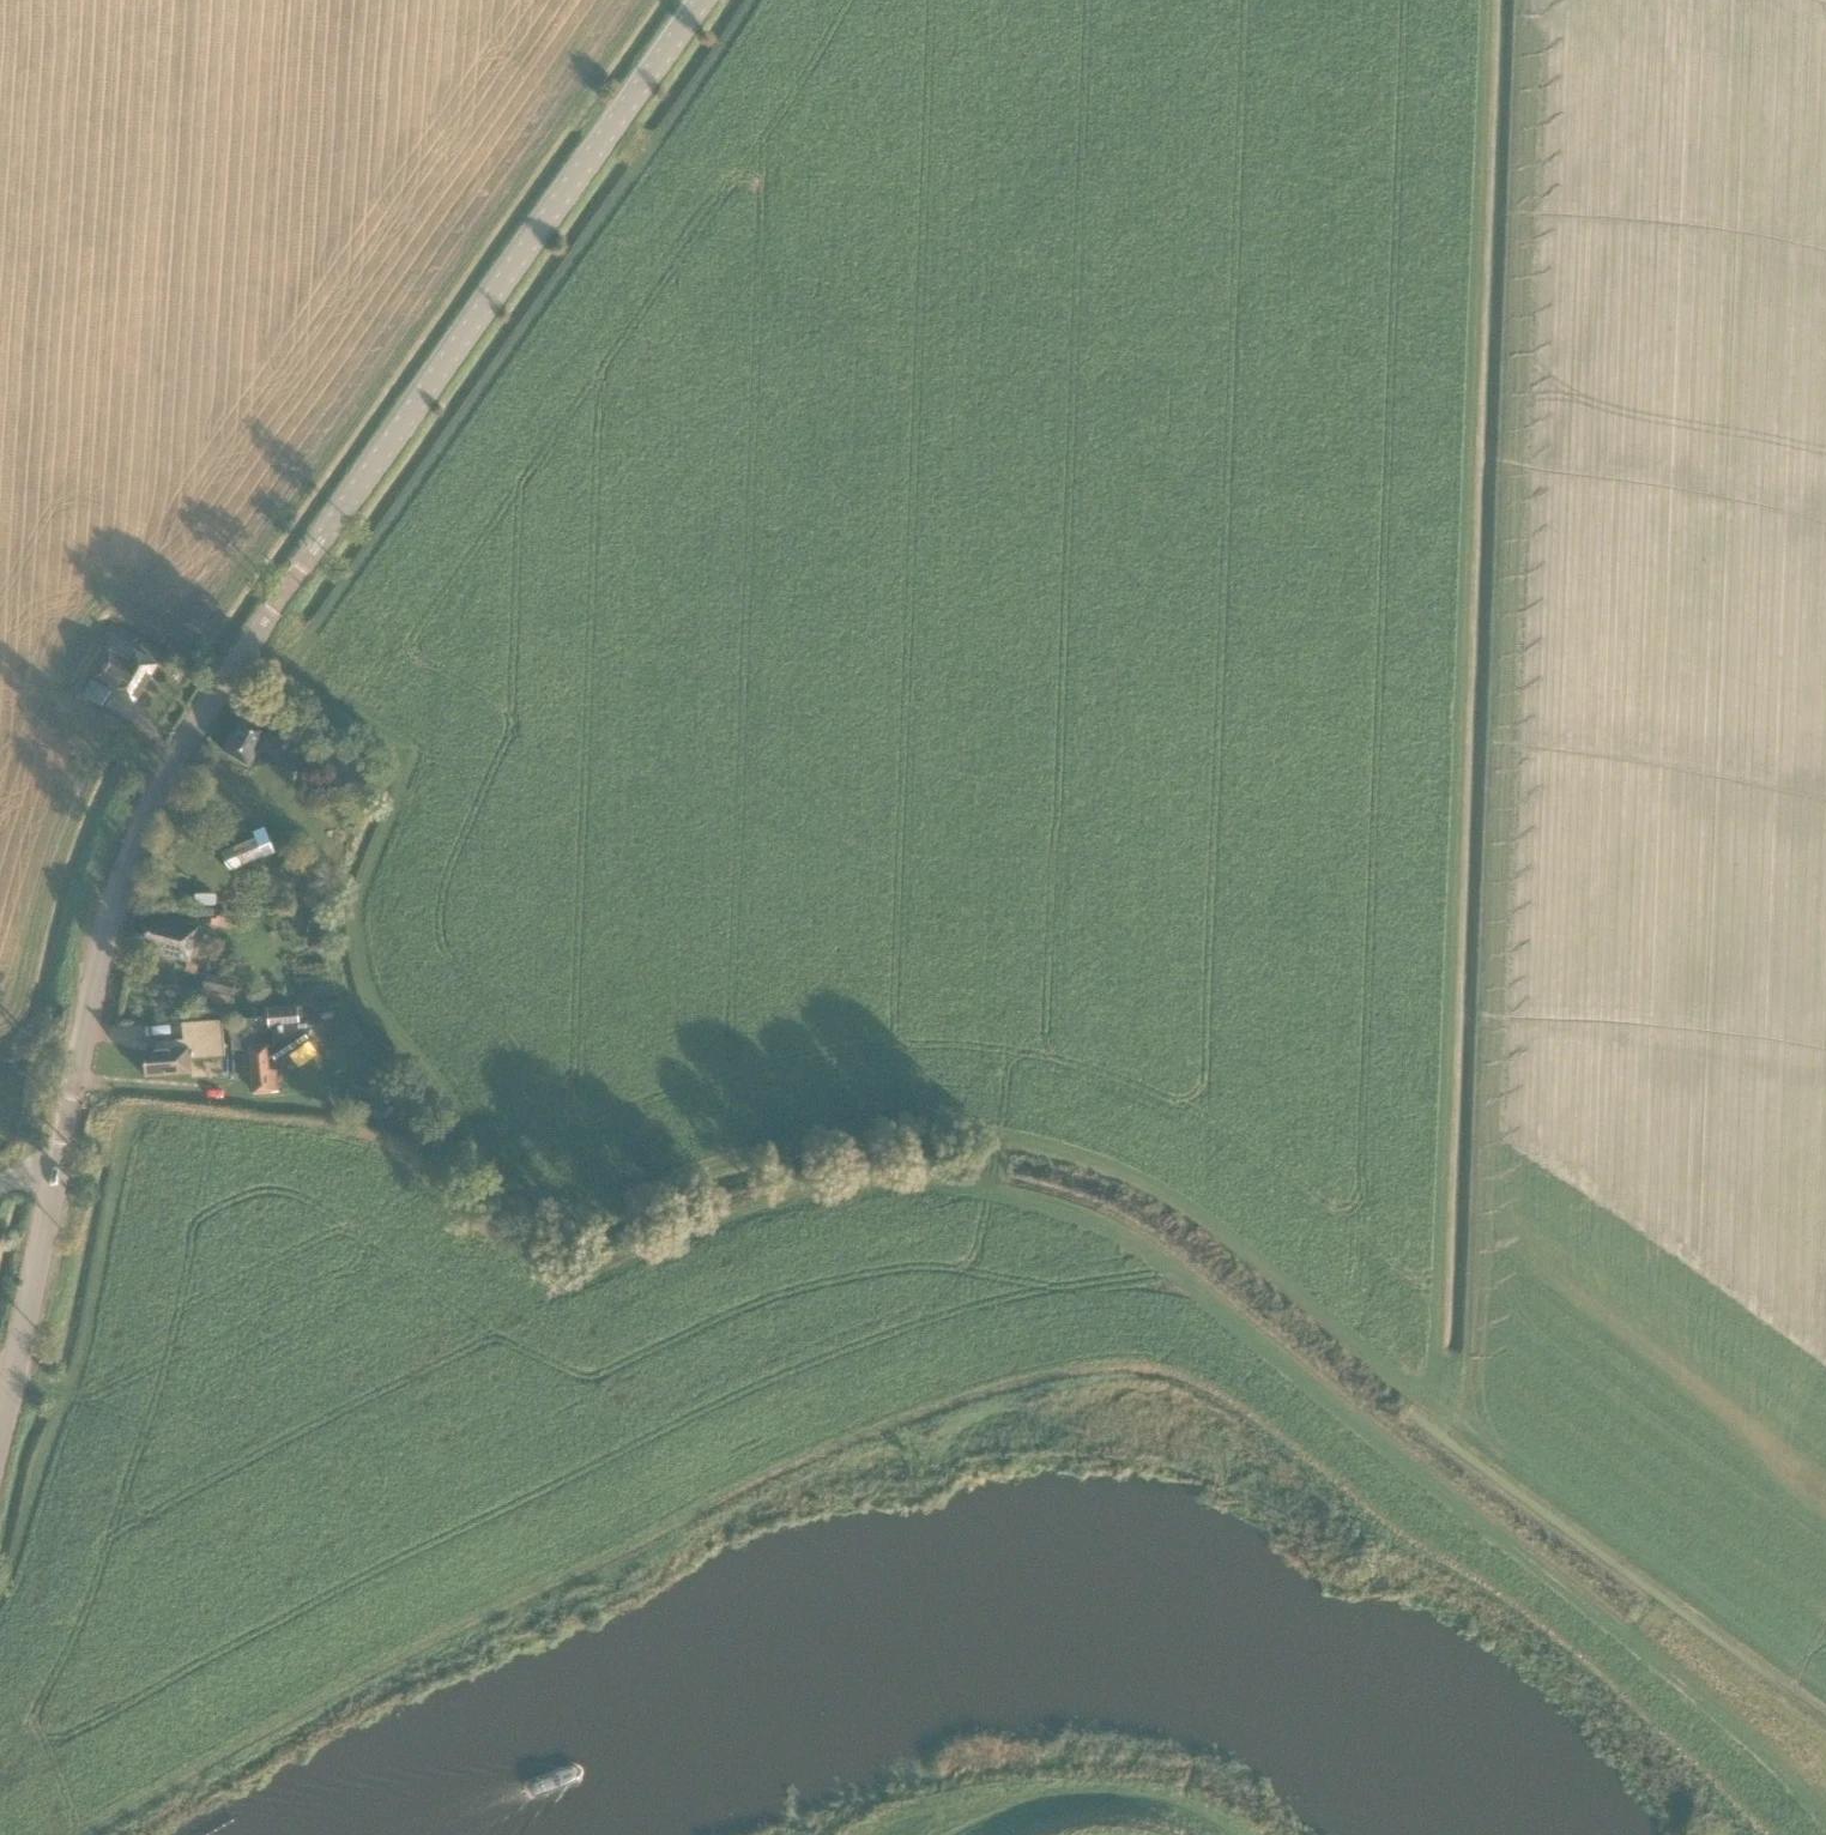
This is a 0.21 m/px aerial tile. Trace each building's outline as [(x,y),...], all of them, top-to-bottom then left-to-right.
[(136,649),(130,658),(111,647),(93,677),(95,678),(85,693),(102,704),(112,687),(135,701),(159,663),(136,649)] [(249,764),(270,728),(245,714),(224,749),(249,764)] [(348,790),(363,766),(325,743),(311,767),(348,790)] [(191,960),(200,925),(167,917),(165,923),(151,920),(144,948),(191,960)] [(203,993),(226,998),(227,993),(232,994),(235,979),(207,972),(203,993)] [(274,1043),(251,1046),(255,1091),(278,1090),(276,1069),(283,1069),(283,1057),(287,1057),(310,1038),(308,1022),(315,1021),(314,1004),(298,1006),(269,1008),(271,1026),(273,1025),(274,1043)] [(229,1014),(228,1006),(193,1008),(193,1017),(229,1014)] [(250,1029),(264,1028),(263,1014),(246,1017),(242,1019),(239,1021),(236,1024),(234,1027),(232,1031),(233,1048),(244,1047),(243,1036),(250,1029)] [(149,1049),(144,1050),(146,1075),(192,1071),(191,1057),(207,1056),(224,1055),(228,1055),(224,1016),(204,1018),(183,1019),(184,1035),(184,1037),(168,1039),(169,1048),(156,1049),(149,1049)]
